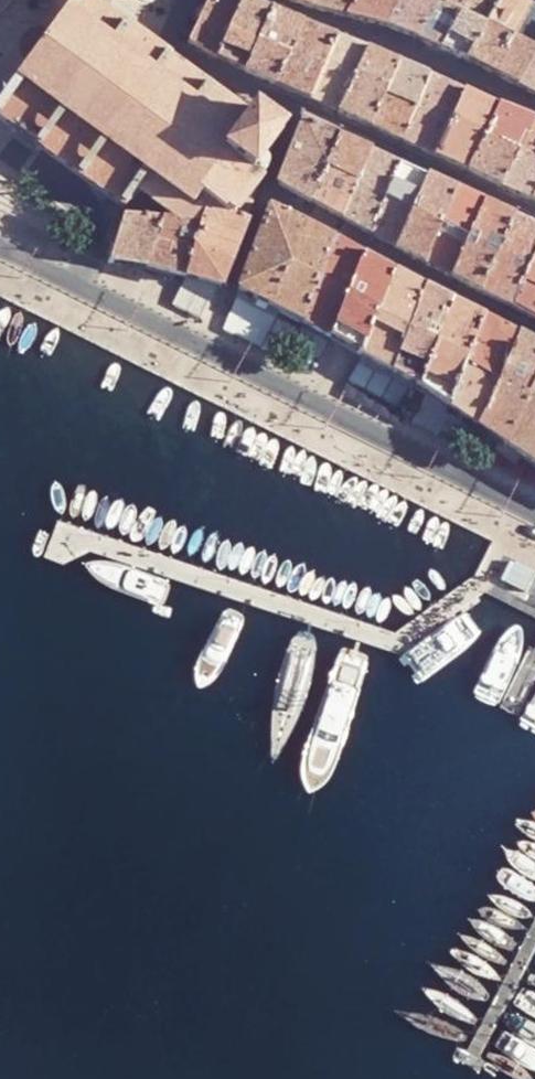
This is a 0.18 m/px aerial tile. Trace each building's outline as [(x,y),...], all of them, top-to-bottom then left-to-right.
[(246,223),(259,181),(267,171),(268,167),(270,160),(280,136),(253,112),(248,118),(90,0),(76,0),(65,15),(0,103),(0,118),(125,209),(135,196),(165,219),(202,220),(205,209),(232,218),(246,223)] [(244,0),(210,0),(189,43),(219,58),(244,0)] [(246,72),(272,12),(244,0),(219,58),(246,72)] [(316,0),(283,0),(311,9),(316,0)] [(347,18),(357,0),(316,0),(311,9),(347,18)] [(399,0),(357,0),(347,18),(385,27),(399,0)] [(414,38),(435,5),(421,0),(399,0),(385,27),(414,38)] [(468,0),(438,0),(435,5),(436,5),(458,16),(468,0)] [(500,0),(468,0),(458,16),(484,29),(500,0)] [(517,86),(534,55),(509,42),(526,8),(508,0),(500,0),(484,29),(466,61),(517,86)] [(414,38),(439,50),(458,16),(436,5),(435,5),(414,38)] [(526,8),(509,42),(534,55),(534,13),(526,8)] [(276,85),(302,24),(272,12),(246,72),(276,85)] [(439,50),(466,61),(484,29),(458,16),(439,50)] [(276,85),(308,100),(336,39),(302,24),(276,85)] [(338,113),(366,52),(336,39),(308,100),(338,113)] [(338,113),(371,128),(385,96),(398,65),(366,52),(338,113)] [(534,95),(534,55),(517,86),(534,95)] [(415,110),(428,79),(398,65),(385,96),(415,110)] [(402,142),(434,157),(463,95),(428,79),(415,110),(402,142)] [(468,172),(482,141),(496,109),(463,95),(434,157),(468,172)] [(386,135),(402,142),(415,110),(385,96),(371,128),(386,135)] [(516,157),(532,124),(496,109),(482,141),(516,157)] [(277,186),(311,204),(325,172),(339,139),(303,123),(277,186)] [(532,124),(516,157),(534,166),(534,126),(532,124)] [(355,187),(371,153),(339,139),(325,172),(355,187)] [(468,172),(500,189),(516,157),(482,141),(468,172)] [(369,236),(385,201),(400,167),(371,153),(355,187),(341,220),(369,236)] [(532,202),(534,196),(534,166),(516,157),(500,189),(532,202)] [(411,215),(427,179),(400,167),(385,201),(411,215)] [(311,204),(341,220),(355,187),(325,172),(311,204)] [(440,229),(457,192),(427,179),(411,215),(440,229)] [(424,266),(450,280),(483,204),(457,192),(440,229),(424,266)] [(109,262),(147,268),(165,219),(135,196),(125,209),(124,217),(109,262)] [(369,236),(395,250),(411,215),(385,201),(369,236)] [(480,295),(498,257),(516,219),(483,204),(450,280),(480,295)] [(303,324),(335,240),(313,228),(282,213),(270,207),(238,291),(296,320),(303,324)] [(222,288),(246,223),(232,218),(205,209),(202,220),(186,279),(222,288)] [(395,250),(424,266),(440,229),(411,215),(395,250)] [(147,268),(186,279),(202,220),(165,219),(147,268)] [(526,271),(534,253),(534,228),(516,219),(498,257),(526,271)] [(303,324),(332,341),(363,256),(335,240),(303,324)] [(526,271),(534,275),(534,253),(526,271)] [(361,357),(394,273),(363,256),(332,341),(361,357)] [(510,308),(526,271),(498,257),(480,295),(510,308)] [(534,322),(534,275),(526,271),(510,308),(534,322)] [(361,357),(393,374),(422,289),(394,273),(361,357)] [(421,389),(451,304),(422,289),(393,374),(421,389)] [(421,389),(449,408),(482,319),(451,304),(421,389)] [(478,427),(517,337),(482,319),(449,408),(478,427)] [(508,447),(534,385),(534,346),(517,337),(478,427),(508,447)] [(508,447),(534,464),(534,385),(508,447)]
